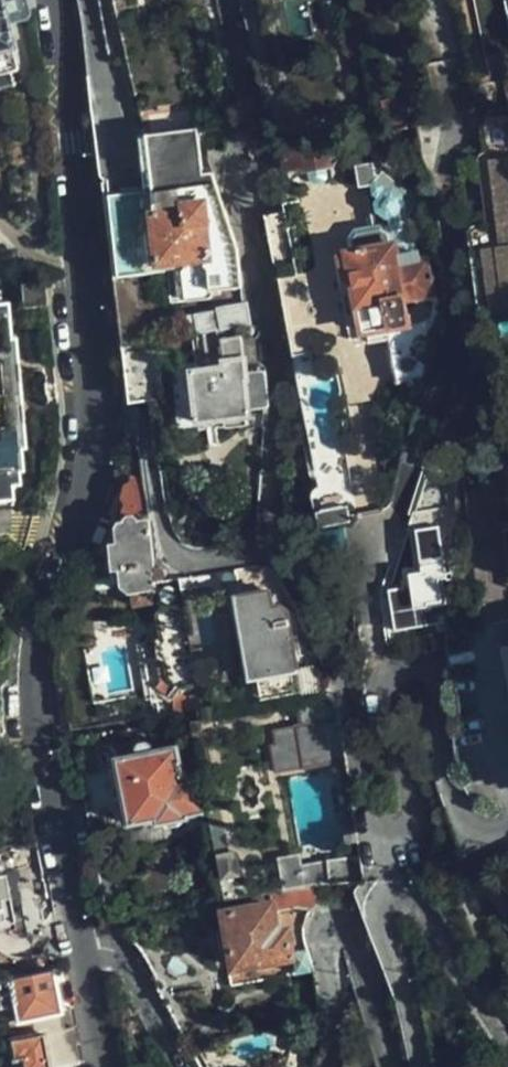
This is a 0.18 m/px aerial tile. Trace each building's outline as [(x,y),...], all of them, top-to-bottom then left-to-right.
[(15,81),(14,70),(17,68),(11,44),(13,42),(8,21),(3,0),(0,0),(0,84),(15,81)] [(8,21),(31,17),(27,0),(3,0),(8,21)] [(507,40),(507,0),(499,0),(507,40)] [(507,161),(507,123),(477,129),(482,165),(489,164),(507,161)] [(244,285),(242,244),(241,243),(235,229),(225,199),(228,189),(229,186),(223,166),(213,167),(207,126),(150,135),(158,210),(150,211),(151,225),(154,230),(157,256),(187,256),(188,263),(184,263),(188,296),(214,294),(214,288),(244,285)] [(340,141),(278,148),(281,175),(300,173),(301,178),(324,175),(323,167),(342,159),(340,141)] [(489,164),(499,225),(507,224),(507,161),(489,164)] [(489,164),(482,165),(476,166),(486,227),(470,231),(485,326),(507,322),(507,309),(504,309),(496,249),(507,247),(507,224),(499,225),(489,164)] [(119,229),(134,228),(144,226),(138,170),(114,173),(116,189),(110,190),(110,188),(108,189),(106,191),(105,193),(104,195),(105,197),(105,205),(112,211),(117,211),(119,229)] [(373,231),(397,226),(421,200),(390,173),(366,196),(373,231)] [(241,243),(242,244),(229,186),(228,189),(225,199),(235,229),(241,243)] [(151,265),(184,263),(188,263),(187,256),(157,256),(154,230),(151,225),(144,233),(146,258),(151,265)] [(424,250),(397,226),(373,231),(359,233),(343,245),(343,250),(338,251),(339,260),(335,262),(338,279),(346,277),(358,339),(366,338),(368,346),(392,341),(388,326),(410,323),(408,310),(434,305),(424,250)] [(114,230),(105,231),(117,346),(147,341),(134,228),(119,229),(114,230)] [(496,249),(504,309),(507,309),(507,247),(496,249)] [(346,277),(338,279),(331,281),(345,341),(358,339),(346,277)] [(46,299),(45,279),(22,280),(23,301),(46,299)] [(0,280),(0,502),(15,502),(14,479),(21,478),(19,465),(24,463),(23,444),(26,444),(19,336),(14,336),(11,298),(2,298),(2,280),(0,280)] [(207,313),(211,330),(253,324),(249,301),(219,307),(219,311),(207,313)] [(193,333),(211,330),(207,313),(191,316),(193,333)] [(412,336),(410,323),(388,326),(392,341),(412,336)] [(147,341),(117,346),(124,403),(135,401),(154,399),(147,341)] [(252,409),(254,372),(252,372),(252,364),(259,363),(256,343),(227,347),(228,363),(191,369),(197,423),(252,416),(251,410),(252,409)] [(267,389),(266,371),(254,372),(252,409),(266,407),(267,389)] [(507,537),(507,468),(499,469),(500,478),(487,480),(487,488),(500,485),(507,537)] [(171,698),(172,712),(200,708),(179,575),(167,576),(166,569),(156,563),(153,563),(143,473),(136,474),(124,504),(118,518),(112,533),(106,545),(85,583),(128,590),(156,588),(159,608),(155,613),(161,641),(156,646),(157,654),(164,657),(168,685),(163,686),(159,690),(171,698)] [(263,698),(314,691),(317,684),(313,665),(301,667),(292,609),(282,603),(275,606),(273,589),(241,596),(254,677),(258,678),(263,698)] [(429,598),(397,604),(404,636),(436,631),(429,598)] [(404,636),(397,604),(390,605),(396,637),(404,636)] [(324,697),(301,701),(304,724),(301,725),(307,765),(348,761),(341,708),(324,697)] [(204,811),(198,774),(185,776),(180,745),(112,758),(124,816),(131,815),(133,822),(161,817),(161,824),(191,818),(190,814),(204,811)] [(318,888),(364,883),(361,855),(313,861),(314,865),(287,869),(291,892),(318,888)] [(18,920),(9,870),(0,871),(0,923),(18,920)] [(325,898),(318,888),(291,892),(273,895),(273,905),(229,913),(236,966),(293,955),(289,929),(279,930),(277,914),(302,911),(311,912),(313,909),(315,906),(318,903),(321,901),(325,898)] [(53,969),(0,979),(0,1015),(12,1012),(14,1020),(31,1016),(60,1011),(53,969)] [(63,1028),(60,1011),(31,1016),(34,1032),(44,1032),(50,1066),(74,1062),(79,1061),(73,1026),(63,1028)] [(74,1062),(50,1066),(44,1032),(34,1032),(11,1038),(13,1057),(22,1057),(24,1066),(74,1066),(74,1062)]
